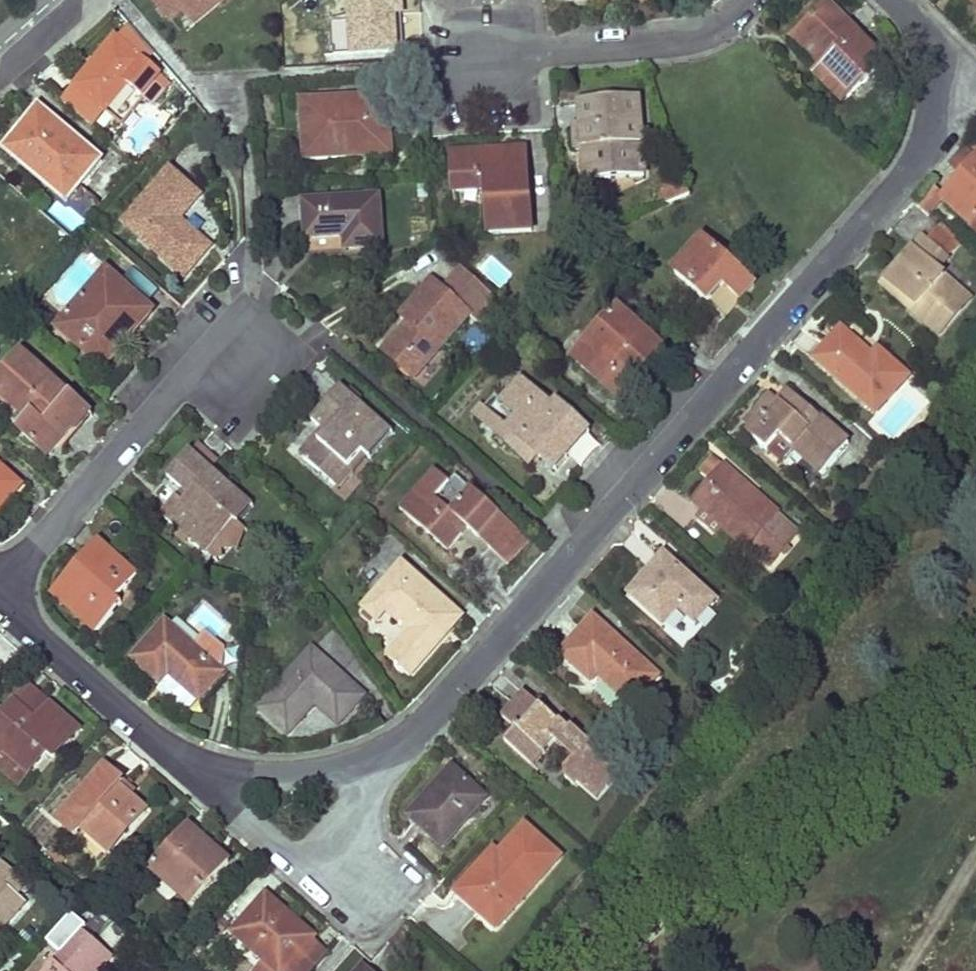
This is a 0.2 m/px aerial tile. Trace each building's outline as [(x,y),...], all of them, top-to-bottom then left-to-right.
[(168,19),(181,9),(185,14),(196,3),(202,10),(213,0),(151,0),(168,19)] [(399,0),(349,0),(352,53),(395,50),(394,33),(392,12),(399,12),(399,0)] [(196,3),(185,14),(191,20),(202,10),(196,3)] [(868,48),(828,6),(800,33),(827,61),(821,67),(818,70),(846,99),(883,63),(868,48)] [(800,33),(794,39),(821,67),(827,61),(800,33)] [(125,37),(120,43),(132,54),(137,47),(125,37)] [(96,63),(62,102),(91,127),(104,113),(122,127),(145,100),(154,107),(166,92),(153,82),(158,76),(132,54),(120,43),(115,38),(94,62),(96,63)] [(818,70),(814,74),(842,103),(846,99),(818,70)] [(338,101),(301,103),(305,160),(355,158),(354,145),(361,145),(362,153),(389,152),(388,119),(387,98),(362,100),(363,111),(339,112),(338,101)] [(641,176),(638,98),(609,101),(581,103),(583,149),(596,148),(597,180),(641,176)] [(100,162),(38,109),(21,129),(12,139),(46,168),(37,179),(65,203),(100,162)] [(12,139),(3,150),(37,179),(46,168),(12,139)] [(596,148),(583,149),(584,181),(597,180),(596,148)] [(484,190),(488,234),(529,230),(524,150),(509,151),(499,152),(499,159),(479,161),(478,156),(451,158),(452,192),(484,190)] [(942,200),(972,227),(975,222),(975,162),(962,178),(942,200)] [(169,172),(123,224),(182,276),(189,269),(208,249),(178,221),(198,198),(169,172)] [(668,202),(689,195),(686,183),(664,190),(668,202)] [(377,198),(303,202),(306,238),(343,235),(344,248),(380,246),(377,198)] [(945,258),(922,237),(898,264),(885,278),(914,305),(909,310),(936,333),(968,299),(935,270),(945,258)] [(702,240),(673,272),(707,302),(723,284),(740,300),(746,293),(753,286),(702,240)] [(152,312),(106,273),(57,329),(93,363),(119,332),(128,339),(152,312)] [(885,278),(880,284),(909,310),(914,305),(885,278)] [(407,323),(382,350),(412,377),(469,314),(430,279),(398,314),(407,323)] [(594,339),(574,359),(620,401),(634,385),(631,382),(636,376),(660,349),(617,309),(592,337),(594,339)] [(827,347),(815,360),(875,413),(907,377),(877,351),(871,358),(841,330),(827,347)] [(119,332),(93,363),(101,369),(128,339),(119,332)] [(20,354),(0,377),(0,391),(21,410),(30,418),(20,430),(18,432),(46,457),(70,429),(68,427),(83,410),(20,354)] [(549,408),(519,379),(499,401),(516,416),(503,430),(496,438),(521,461),(531,449),(535,453),(550,467),(566,449),(584,429),(555,402),(549,408)] [(339,388),(327,402),(332,406),(343,392),(339,388)] [(785,389),(775,400),(780,404),(789,393),(785,389)] [(325,435),(303,460),(333,486),(361,453),(364,455),(385,430),(343,392),(332,406),(327,402),(316,416),(310,422),(319,430),(325,435)] [(789,445),(820,473),(846,443),(789,393),(780,404),(775,400),(769,394),(756,409),(762,414),(749,429),(745,434),(764,451),(777,435),(789,445)] [(756,409),(743,424),(749,429),(762,414),(756,409)] [(30,418),(21,410),(10,422),(20,430),(30,418)] [(481,410),(474,417),(496,438),(503,430),(481,410)] [(319,430),(298,455),(303,460),(325,435),(319,430)] [(391,435),(385,430),(364,455),(366,457),(370,460),(391,435)] [(777,435),(764,451),(775,461),(789,445),(777,435)] [(531,449),(521,461),(525,465),(535,453),(531,449)] [(175,498),(160,516),(203,554),(232,521),(247,504),(224,484),(208,469),(197,460),(189,453),(166,478),(181,491),(187,497),(182,504),(175,498)] [(361,453),(333,486),(338,491),(366,457),(364,455),(361,453)] [(211,466),(208,469),(224,484),(228,480),(211,466)] [(777,514),(722,467),(712,478),(692,501),(703,512),(722,527),(748,550),(750,547),(763,558),(784,534),(770,522),(777,514)] [(0,470),(0,509),(20,488),(0,470)] [(434,470),(398,510),(446,552),(466,529),(506,565),(515,555),(528,541),(470,490),(450,513),(434,500),(449,483),(434,470)] [(181,491),(175,498),(182,504),(187,497),(181,491)] [(247,504),(232,521),(237,526),(252,508),(247,504)] [(703,512),(698,518),(716,534),(722,527),(703,512)] [(777,514),(770,522),(784,534),(791,526),(777,514)] [(96,542),(79,562),(83,565),(101,546),(96,542)] [(79,562),(50,594),(77,618),(94,633),(119,605),(115,601),(136,578),(101,546),(83,565),(79,562)] [(714,601),(663,556),(640,581),(628,595),(661,626),(677,609),(694,624),(714,601)] [(409,634),(387,659),(407,678),(432,650),(443,638),(436,632),(442,625),(449,631),(461,618),(401,565),(362,610),(373,622),(384,612),(409,634)] [(657,675),(592,619),(573,640),(559,655),(589,682),(596,674),(629,705),(657,675)] [(220,673),(163,624),(132,660),(158,685),(168,674),(182,686),(198,700),(220,673)] [(436,632),(443,638),(449,631),(442,625),(436,632)] [(310,651),(257,710),(286,735),(313,707),(336,727),(362,696),(310,651)] [(48,707),(29,689),(19,700),(31,711),(25,716),(33,724),(48,707)] [(548,716),(524,695),(511,710),(503,719),(514,730),(503,742),(531,767),(554,742),(573,759),(563,770),(564,778),(573,787),(576,785),(593,800),(616,774),(583,747),(587,742),(571,728),(569,731),(559,722),(557,724),(552,731),(542,722),(548,716)] [(19,700),(0,720),(0,754),(3,751),(26,775),(45,754),(51,760),(76,732),(48,707),(33,724),(25,716),(31,711),(19,700)] [(548,716),(542,722),(552,731),(557,724),(548,716)] [(0,754),(0,770),(17,785),(26,775),(3,751),(0,754)] [(103,767),(54,821),(72,837),(79,831),(105,855),(144,812),(117,788),(122,783),(103,767)] [(440,783),(408,819),(441,848),(481,804),(468,793),(472,789),(451,770),(440,783)] [(468,793),(481,804),(484,800),(472,789),(468,793)] [(480,865),(454,894),(494,929),(559,858),(523,826),(497,855),(484,869),(480,865)] [(186,827),(150,866),(192,904),(226,865),(209,848),(186,827)] [(493,851),(480,865),(484,869),(497,855),(493,851)] [(0,865),(0,928),(23,902),(14,894),(23,883),(1,864),(0,865)] [(264,897),(232,934),(272,970),(307,970),(324,952),(310,940),(313,937),(292,921),(264,897)] [(81,932),(46,970),(100,970),(111,959),(81,932)]
